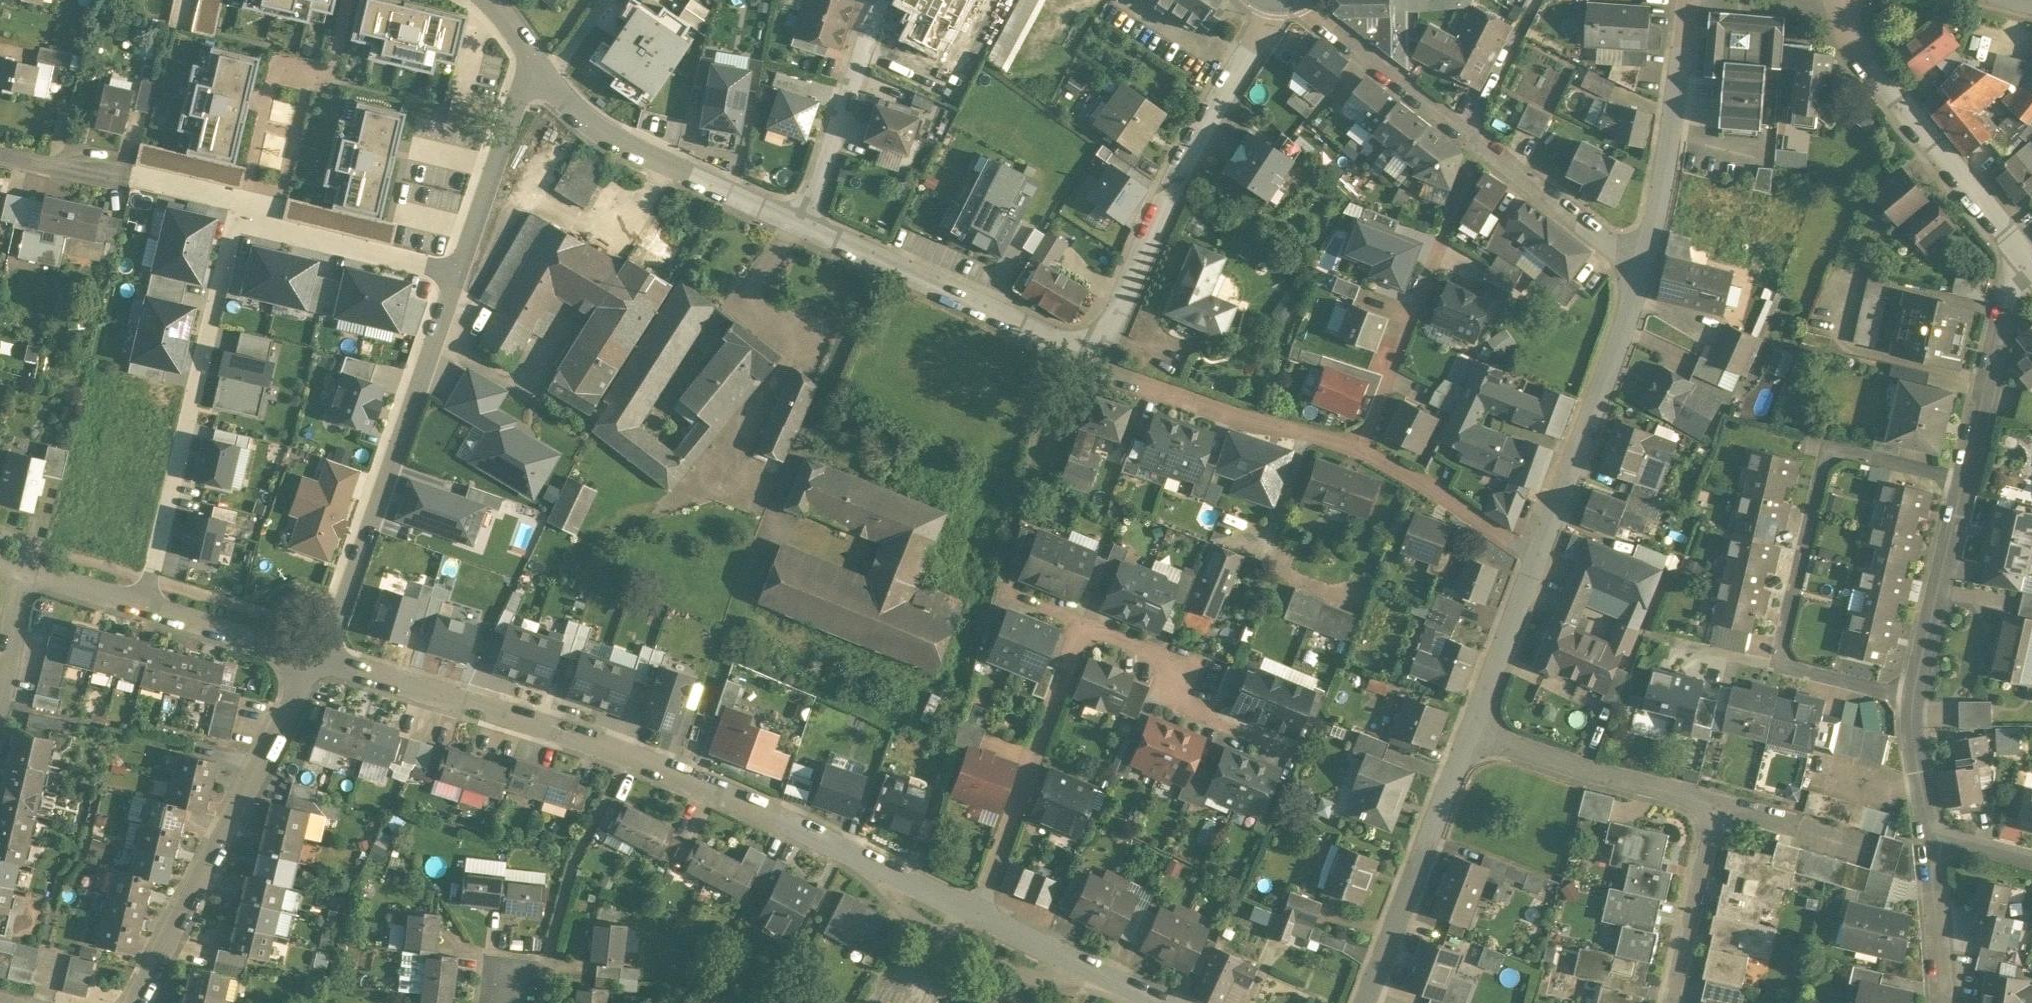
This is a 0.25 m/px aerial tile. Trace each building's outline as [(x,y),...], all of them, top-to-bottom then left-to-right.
[(192,32),(214,37),(222,0),(200,0),(192,32)] [(242,8),(308,23),(312,10),(332,14),(335,0),(244,0),(242,8)] [(398,0),(360,0),(351,40),(371,45),(368,59),(433,74),(436,60),(456,65),(460,48),(463,37),(468,17),(398,0)] [(678,17),(690,25),(698,31),(712,12),(695,0),(691,0),(678,17)] [(789,7),(802,11),(805,0),(791,0),(789,7)] [(802,11),(845,25),(853,3),(845,0),(805,0),(802,11)] [(1011,17),(1029,28),(1044,0),(1020,0),(1011,17)] [(1161,5),(1179,17),(1189,0),(1164,0),(1161,5)] [(1179,17),(1202,32),(1207,25),(1210,27),(1221,10),(1214,5),(1218,0),(1189,0),(1179,17)] [(1337,13),(1343,18),(1370,17),(1381,16),(1393,16),(1393,0),(1337,0),(1337,13)] [(1393,16),(1393,27),(1405,27),(1405,15),(1407,15),(1407,0),(1393,0),(1393,16)] [(1505,10),(1515,14),(1520,4),(1512,0),(1510,0),(1505,10)] [(640,3),(628,21),(633,24),(641,11),(682,38),(690,25),(678,17),(663,7),(658,15),(640,3)] [(1650,10),(1592,5),(1589,43),(1599,44),(1628,47),(1627,61),(1627,62),(1644,63),(1646,63),(1647,46),(1658,47),(1661,45),(1662,31),(1660,29),(1649,28),(1650,10)] [(1513,25),(1475,6),(1458,39),(1442,70),(1479,89),(1513,25)] [(628,21),(609,48),(614,51),(606,64),(646,91),(654,96),(689,44),(682,38),(641,11),(633,24),(628,21)] [(845,25),(802,11),(794,34),(829,45),(838,48),(845,25)] [(1787,18),(1711,11),(1706,77),(1725,78),(1721,127),(1724,128),(1724,123),(1759,126),(1759,131),(1762,131),(1767,68),(1782,69),(1783,68),(1784,44),(1787,18)] [(1405,27),(1393,27),(1393,28),(1394,57),(1408,69),(1407,15),(1405,15),(1405,27)] [(1381,47),(1381,16),(1370,17),(1370,32),(1366,36),(1381,47)] [(1393,16),(1381,16),(1381,47),(1394,57),(1393,28),(1393,27),(1393,16)] [(1029,28),(1011,17),(988,60),(1005,72),(1029,28)] [(1370,17),(1343,18),(1366,36),(1370,32),(1370,17)] [(1906,43),(1895,52),(1917,80),(1938,63),(1957,48),(1961,45),(1939,18),(1918,34),(1915,30),(1903,39),(1906,43)] [(1458,39),(1432,26),(1416,56),(1442,70),(1458,39)] [(829,45),(794,34),(791,45),(798,48),(825,57),(829,45)] [(1319,37),(1294,70),(1312,84),(1303,96),(1316,107),(1351,62),(1319,37)] [(1617,60),(1627,61),(1628,47),(1599,44),(1597,59),(1617,60)] [(1812,46),(1784,44),(1783,68),(1798,69),(1800,52),(1812,53),(1812,46)] [(42,47),(39,62),(54,65),(71,69),(74,54),(42,47)] [(260,58),(211,47),(207,67),(193,64),(177,130),(191,134),(186,154),(235,165),(260,58)] [(614,51),(609,48),(597,66),(615,78),(610,86),(637,104),(646,91),(606,64),(614,51)] [(1957,48),(1938,63),(1950,78),(1952,76),(1963,64),(1955,60),(1960,50),(1957,48)] [(1812,53),(1800,52),(1798,69),(1795,90),(1793,107),(1822,111),(1825,94),(1829,95),(1829,94),(1834,56),(1812,53)] [(2031,64),(2031,63),(2000,54),(1994,75),(2025,89),(2031,64)] [(694,83),(709,85),(713,66),(715,67),(716,59),(701,56),(694,83)] [(0,58),(0,89),(32,96),(38,67),(0,58)] [(748,72),(745,90),(758,92),(763,61),(750,58),(747,72),(748,72)] [(1627,61),(1617,60),(1611,78),(1635,89),(1644,63),(1627,62),(1627,61)] [(32,96),(46,99),(54,65),(39,62),(38,67),(32,96)] [(1964,62),(1963,64),(1952,76),(1963,91),(1964,90),(1981,109),(2012,84),(1964,62)] [(715,67),(713,66),(709,85),(703,125),(710,127),(738,131),(745,90),(748,72),(747,72),(715,67)] [(1591,90),(1596,78),(1599,72),(1590,68),(1582,86),(1591,90)] [(1798,69),(1783,68),(1782,69),(1781,88),(1795,90),(1798,69)] [(777,72),(773,86),(807,98),(812,84),(777,72)] [(1974,115),(1981,109),(1964,90),(1963,91),(1952,76),(1950,78),(1939,90),(1949,102),(1934,114),(1950,134),(1974,115)] [(1614,87),(1596,78),(1591,90),(1609,98),(1614,87)] [(155,83),(143,80),(136,110),(148,113),(155,83)] [(1379,89),(1366,80),(1343,110),(1376,135),(1402,102),(1381,86),(1379,89)] [(1163,114),(1123,86),(1110,105),(1115,109),(1102,127),(1123,142),(1137,151),(1163,114)] [(104,87),(95,125),(124,132),(133,95),(104,87)] [(816,103),(781,91),(769,126),(804,138),(816,103)] [(1303,96),(1298,92),(1289,103),(1307,117),(1316,107),(1303,96)] [(2015,110),(2031,124),(2031,92),(2015,110)] [(1845,106),(1829,94),(1829,95),(1825,94),(1822,111),(1822,118),(1830,125),(1845,106)] [(472,103),(453,99),(448,123),(467,127),(472,103)] [(911,108),(890,101),(888,108),(877,104),(865,140),(871,142),(869,147),(881,151),(883,146),(907,154),(919,118),(909,115),(911,108)] [(406,114),(357,102),(352,122),(339,119),(324,186),(337,189),(332,209),(381,221),(406,114)] [(1402,102),(1376,135),(1391,147),(1406,159),(1432,126),(1402,102)] [(1554,115),(1530,103),(1519,126),(1543,138),(1554,115)] [(1607,111),(1608,106),(1595,103),(1589,125),(1603,129),(1607,111)] [(1655,114),(1609,103),(1608,106),(1607,111),(1625,115),(1621,133),(1619,141),(1647,148),(1655,114)] [(1845,106),(1830,125),(1840,132),(1854,113),(1845,106)] [(1822,111),(1793,107),(1790,131),(1820,135),(1822,118),(1822,111)] [(71,113),(59,111),(54,134),(66,137),(71,113)] [(1625,115),(1607,111),(1603,129),(1621,133),(1625,115)] [(1991,136),(1974,115),(1950,134),(1968,157),(1990,139),(1991,136)] [(2010,119),(1991,136),(2003,150),(2023,132),(2010,119)] [(1391,147),(1379,162),(1409,186),(1417,175),(1416,175),(1426,150),(1422,146),(1436,128),(1432,126),(1406,159),(1391,147)] [(735,151),(738,131),(710,127),(707,147),(735,151)] [(1466,152),(1436,128),(1422,146),(1426,150),(1416,175),(1417,175),(1423,178),(1422,181),(1427,184),(1422,196),(1446,205),(1466,152)] [(1278,151),(1249,132),(1223,172),(1268,200),(1280,181),(1300,150),(1287,137),(1281,146),(1278,151)] [(1282,133),(1276,142),(1281,146),(1287,137),(1282,133)] [(1391,147),(1376,135),(1364,150),(1379,162),(1391,147)] [(1137,151),(1123,142),(1115,154),(1132,166),(1136,168),(1145,156),(1137,151)] [(1634,167),(1584,143),(1570,173),(1589,182),(1585,191),(1616,206),(1634,167)] [(235,165),(186,154),(142,144),(137,165),(241,190),(246,168),(235,165)] [(1111,166),(1125,176),(1132,166),(1115,154),(1102,145),(1096,155),(1111,166)] [(2031,171),(2031,150),(2028,145),(2018,154),(2031,171)] [(1777,148),(1776,164),(1809,165),(1810,149),(1777,148)] [(555,190),(585,207),(608,168),(579,150),(555,190)] [(1994,173),(2022,208),(2031,200),(2031,171),(2018,154),(1994,173)] [(950,232),(1000,257),(1038,182),(988,157),(950,232)] [(1125,176),(1111,166),(1088,199),(1121,222),(1145,189),(1125,176)] [(1773,168),(1760,167),(1755,189),(1771,193),(1773,168)] [(1903,171),(1876,193),(1902,225),(1904,223),(1904,222),(1929,202),(1903,171)] [(1487,173),(1473,195),(1477,198),(1463,221),(1480,231),(1481,232),(1493,214),(1509,187),(1487,173)] [(1280,181),(1268,200),(1278,207),(1290,188),(1280,181)] [(21,197),(9,194),(3,220),(15,222),(21,197)] [(35,200),(21,197),(15,222),(30,226),(35,200)] [(74,203),(46,197),(45,202),(38,228),(57,233),(67,235),(74,203)] [(392,243),(397,225),(393,224),(381,221),(332,209),(289,199),(284,221),(392,246),(392,243)] [(1932,199),(1929,202),(1904,222),(1904,223),(1927,250),(1955,227),(1932,199)] [(35,200),(30,226),(38,228),(45,202),(35,200)] [(1528,201),(1508,228),(1501,223),(1489,249),(1500,255),(1517,265),(1518,264),(1528,247),(1540,257),(1563,228),(1528,201)] [(103,209),(74,203),(67,235),(95,242),(103,209)] [(159,239),(210,251),(218,218),(167,206),(159,239)] [(484,298),(500,308),(550,223),(534,214),(484,298)] [(1503,220),(1493,214),(1481,232),(1480,231),(1475,240),(1489,249),(1501,223),(1503,220)] [(110,217),(101,253),(114,256),(122,220),(110,217)] [(1422,245),(1358,221),(1347,251),(1379,263),(1373,277),(1405,289),(1422,245)] [(500,308),(498,311),(532,332),(549,303),(555,294),(585,243),(550,223),(500,308)] [(1593,251),(1563,228),(1540,257),(1548,262),(1535,278),(1551,291),(1558,296),(1571,280),(1593,251)] [(45,234),(27,230),(21,257),(60,266),(62,257),(67,235),(57,233),(54,243),(43,240),(45,234)] [(1029,260),(1038,266),(1040,263),(1043,265),(1049,255),(1057,260),(1067,244),(1047,231),(1029,260)] [(90,263),(95,242),(67,235),(62,257),(90,263)] [(210,251),(159,239),(152,272),(201,285),(210,251)] [(1693,262),(1691,245),(1680,242),(1674,245),(1660,299),(1707,311),(1718,269),(1693,262)] [(623,266),(585,243),(555,294),(591,316),(574,343),(618,369),(664,296),(621,270),(623,266)] [(1235,307),(1208,296),(1218,272),(1224,258),(1194,246),(1165,313),(1222,337),(1235,307)] [(285,256),(255,249),(252,260),(244,293),(246,293),(275,300),(285,256)] [(1846,254),(1844,263),(1852,265),(1855,256),(1846,254)] [(1500,255),(1492,267),(1517,282),(1517,283),(1518,284),(1526,268),(1518,264),(1517,265),(1500,255)] [(244,293),(252,260),(236,256),(228,292),(245,296),(246,293),(244,293)] [(316,263),(285,256),(275,300),(304,307),(305,307),(313,275),(316,263)] [(621,270),(664,296),(671,285),(627,259),(623,266),(621,270)] [(1043,265),(1040,263),(1038,266),(1023,294),(1026,296),(1070,321),(1087,290),(1043,265)] [(1492,267),(1491,267),(1479,288),(1506,304),(1517,283),(1517,282),(1492,267)] [(1736,273),(1718,269),(1707,311),(1725,316),(1736,273)] [(378,277),(348,270),(345,282),(337,315),(338,315),(367,322),(378,277)] [(329,278),(313,275),(305,307),(304,307),(304,309),(321,314),(329,278)] [(1872,275),(1856,343),(1876,347),(1892,279),(1872,275)] [(408,285),(378,277),(367,322),(398,329),(405,296),(408,285)] [(345,282),(329,278),(321,314),(337,318),(338,315),(337,315),(345,282)] [(1361,286),(1339,278),(1335,290),(1357,299),(1362,286),(1361,286)] [(1551,291),(1535,278),(1528,288),(1544,300),(1551,291)] [(1571,280),(1558,296),(1568,304),(1581,287),(1571,280)] [(593,429),(652,474),(671,449),(639,425),(715,306),(682,281),(605,400),(610,404),(593,429)] [(1491,301),(1451,284),(1442,305),(1442,304),(1437,307),(1434,312),(1437,318),(1436,321),(1436,322),(1437,320),(1454,327),(1457,333),(1475,341),(1491,301)] [(146,295),(138,328),(188,340),(197,307),(146,295)] [(429,302),(405,296),(398,329),(397,331),(417,336),(429,302)] [(1971,310),(1909,296),(1905,312),(1901,311),(1896,335),(1899,336),(1896,352),(1958,367),(1962,351),(1966,352),(1971,327),(1967,326),(1971,310)] [(1390,317),(1353,304),(1341,337),(1377,350),(1390,317)] [(532,332),(498,311),(477,346),(511,367),(532,332)] [(781,357),(735,321),(723,336),(727,339),(718,350),(737,365),(740,362),(762,380),(781,357)] [(1758,337),(1732,326),(1722,349),(1716,363),(1727,368),(1742,375),(1758,337)] [(180,374),(188,340),(138,328),(130,362),(180,374)] [(2022,337),(2031,350),(2031,329),(2022,337)] [(1502,330),(1494,337),(1500,344),(1508,338),(1502,330)] [(241,332),(236,355),(269,363),(274,339),(241,332)] [(1831,338),(1808,332),(1803,342),(1829,348),(1831,338)] [(618,369),(574,343),(557,370),(559,371),(549,389),(553,392),(590,413),(600,396),(618,369)] [(1322,355),(1292,345),(1288,356),(1319,366),(1322,355)] [(1722,349),(1712,345),(1706,358),(1716,363),(1722,349)] [(1788,376),(1797,354),(1776,346),(1768,368),(1788,376)] [(39,349),(27,347),(24,359),(37,361),(39,349)] [(718,350),(679,400),(702,418),(674,452),(671,449),(652,474),(672,490),(762,380),(740,362),(737,365),(718,350)] [(236,355),(226,352),(213,407),(259,418),(272,363),(269,363),(236,355)] [(2016,368),(2030,386),(2031,385),(2031,355),(2016,368)] [(340,374),(344,376),(345,375),(371,384),(377,363),(346,356),(340,374)] [(1706,358),(1701,356),(1693,373),(1719,385),(1727,368),(1716,363),(1706,358)] [(1506,371),(1479,361),(1460,401),(1454,414),(1441,440),(1465,451),(1480,427),(1488,409),(1500,383),(1506,371)] [(50,364),(42,362),(41,370),(48,371),(50,364)] [(1906,383),(1929,388),(1932,373),(1895,364),(1890,385),(1904,388),(1906,383)] [(1695,383),(1664,366),(1643,404),(1673,421),(1695,383)] [(794,367),(757,449),(782,461),(817,385),(794,367)] [(1368,384),(1325,368),(1313,400),(1356,416),(1368,384)] [(484,406),(489,408),(501,389),(470,371),(459,390),(484,406)] [(1542,399),(1547,386),(1506,371),(1500,383),(1542,399)] [(330,417),(367,430),(372,416),(376,418),(381,403),(377,401),(382,388),(371,384),(345,375),(344,376),(330,417)] [(1579,398),(1547,386),(1542,399),(1500,383),(1488,409),(1532,426),(1564,438),(1579,398)] [(1722,399),(1695,383),(1673,421),(1702,438),(1722,399)] [(1892,439),(1903,441),(1940,450),(1953,394),(1929,388),(1906,383),(1904,388),(1902,399),(1907,401),(1902,423),(1896,421),(1892,438),(1892,439)] [(1460,401),(1436,389),(1430,402),(1454,414),(1460,401)] [(449,406),(475,421),(484,406),(459,390),(449,406)] [(2028,392),(2021,421),(2031,424),(2031,393),(2028,392)] [(1126,403),(1117,399),(1112,401),(1097,396),(1091,410),(1086,408),(1079,427),(1081,428),(1074,446),(1089,451),(1095,432),(1119,441),(1131,408),(1129,407),(1126,403)] [(1902,399),(1896,421),(1902,423),(1907,401),(1902,399)] [(1437,416),(1407,401),(1390,436),(1420,451),(1437,416)] [(493,432),(475,462),(532,495),(556,455),(509,428),(512,422),(489,408),(484,406),(475,421),(493,432)] [(1183,425),(1155,415),(1146,442),(1140,461),(1141,461),(1151,465),(1153,469),(1167,473),(1183,425)] [(1647,456),(1655,436),(1621,423),(1604,468),(1636,480),(1638,481),(1647,456)] [(1212,434),(1183,425),(1167,473),(1181,478),(1185,476),(1195,480),(1197,480),(1203,461),(1212,434)] [(1483,428),(1480,427),(1465,451),(1463,458),(1514,478),(1531,484),(1541,488),(1555,451),(1527,441),(1526,444),(1501,434),(1500,436),(1483,429),(1483,428)] [(216,429),(213,440),(239,447),(248,449),(251,437),(216,429)] [(69,432),(61,430),(57,448),(65,450),(69,432)] [(1711,448),(1679,430),(1674,443),(1677,444),(1708,457),(1711,448)] [(1216,466),(1216,467),(1226,471),(1238,437),(1227,433),(1216,466)] [(1892,438),(1879,434),(1875,449),(1900,455),(1903,441),(1892,439),(1892,438)] [(1276,448),(1238,435),(1238,437),(1226,471),(1225,473),(1239,478),(1253,482),(1249,496),(1272,504),(1290,453),(1276,448)] [(1674,443),(1655,436),(1647,456),(1653,458),(1655,455),(1671,461),(1677,444),(1674,443)] [(1146,442),(1133,437),(1121,471),(1135,476),(1141,461),(1140,461),(1146,442)] [(213,440),(205,439),(196,480),(229,488),(239,447),(213,440)] [(57,448),(49,446),(45,460),(46,460),(43,475),(62,479),(69,450),(65,450),(57,448)] [(1074,446),(1073,446),(1060,482),(1088,492),(1095,472),(1086,468),(1084,468),(1089,451),(1074,446)] [(1802,460),(1753,448),(1747,472),(1759,475),(1754,495),(1783,502),(1788,484),(1795,486),(1802,460)] [(8,451),(0,487),(0,504),(34,513),(39,489),(43,489),(46,478),(42,478),(43,475),(46,460),(45,460),(8,451)] [(806,457),(786,508),(804,516),(806,512),(836,524),(854,477),(824,465),(825,464),(806,457)] [(1216,466),(1203,461),(1197,480),(1195,480),(1190,495),(1205,500),(1205,499),(1209,488),(1216,467),(1216,466)] [(1381,483),(1316,461),(1304,498),(1322,504),(1323,501),(1362,514),(1370,516),(1381,483)] [(327,462),(321,479),(330,483),(337,465),(327,462)] [(357,472),(337,465),(330,483),(321,479),(319,485),(349,495),(357,472)] [(910,603),(918,585),(946,514),(854,477),(836,524),(881,542),(865,585),(910,603)] [(594,489),(570,478),(549,521),(555,524),(558,525),(557,525),(573,532),(594,489)] [(1239,478),(1235,492),(1249,496),(1253,482),(1239,478)] [(1526,497),(1531,484),(1514,478),(1510,490),(1526,497)] [(319,485),(303,480),(297,498),(308,502),(303,515),(293,546),(327,558),(349,495),(319,485)] [(1638,481),(1636,480),(1631,494),(1655,501),(1659,488),(1638,481)] [(1885,480),(1879,504),(1890,506),(1885,526),(1914,533),(1919,516),(1928,518),(1934,492),(1885,480)] [(465,499),(411,481),(398,518),(472,544),(485,506),(465,499)] [(470,486),(465,499),(485,506),(499,511),(504,498),(470,486)] [(1219,491),(1209,488),(1205,499),(1215,505),(1219,491)] [(1596,492),(1592,494),(1588,503),(1590,507),(1584,524),(1617,536),(1622,524),(1630,503),(1628,502),(1597,490),(1596,492)] [(1785,529),(1791,504),(1783,502),(1754,495),(1742,492),(1737,514),(1749,517),(1744,538),(1773,545),(1777,527),(1785,529)] [(1655,501),(1631,494),(1628,502),(1630,503),(1622,524),(1646,533),(1647,531),(1651,519),(1658,521),(1658,520),(1664,505),(1655,501)] [(1830,495),(1827,506),(1838,508),(1840,497),(1830,495)] [(1487,513),(1512,530),(1522,507),(1496,497),(1487,513)] [(308,502),(297,498),(293,512),(303,515),(308,502)] [(2019,502),(2014,509),(2031,513),(2031,506),(2019,502)] [(1998,505),(1984,564),(1988,565),(2023,574),(2027,575),(2031,553),(2031,513),(2014,509),(1998,505)] [(214,506),(212,518),(226,521),(235,524),(238,512),(214,506)] [(212,518),(192,513),(182,554),(216,562),(226,521),(212,518)] [(249,513),(248,528),(260,529),(262,515),(249,513)] [(1419,516),(1406,550),(1434,561),(1439,562),(1444,548),(1452,528),(1419,516)] [(1651,519),(1647,531),(1656,535),(1661,521),(1658,520),(1658,521),(1651,519)] [(1039,532),(1019,524),(1010,561),(1025,566),(1039,532)] [(1914,533),(1885,526),(1874,524),(1869,547),(1880,549),(1875,569),(1904,576),(1908,558),(1917,561),(1923,535),(1914,533)] [(1047,540),(1039,536),(1040,533),(1039,532),(1025,566),(1020,577),(1048,588),(1066,543),(1052,537),(1047,540)] [(1780,547),(1773,545),(1744,538),(1732,535),(1726,559),(1738,562),(1733,581),(1762,588),(1766,570),(1774,572),(1780,547)] [(1638,630),(1663,570),(1634,558),(1590,539),(1567,595),(1587,603),(1594,586),(1629,601),(1635,603),(1625,625),(1638,630)] [(1094,554),(1066,543),(1048,588),(1076,600),(1080,588),(1094,554)] [(1114,543),(1107,560),(1100,577),(1113,582),(1121,564),(1122,564),(1128,549),(1114,543)] [(1640,543),(1634,558),(1663,570),(1669,555),(1640,543)] [(1213,544),(1196,583),(1222,593),(1227,595),(1243,556),(1213,544)] [(1830,547),(1822,545),(1819,553),(1828,556),(1830,547)] [(1444,548),(1439,562),(1434,561),(1430,573),(1446,579),(1456,552),(1444,548)] [(910,603),(865,585),(778,550),(757,602),(935,673),(955,622),(910,603)] [(1107,560),(1094,554),(1080,588),(1093,594),(1100,577),(1107,560)] [(1499,570),(1472,560),(1460,592),(1486,602),(1499,570)] [(1818,562),(1815,573),(1826,576),(1829,565),(1818,562)] [(1255,563),(1244,588),(1257,593),(1267,568),(1255,563)] [(1113,582),(1102,608),(1130,619),(1150,572),(1136,567),(1132,568),(1122,564),(1121,564),(1113,582)] [(2023,574),(1988,565),(1983,585),(2019,591),(2023,574)] [(1904,576),(1875,569),(1864,567),(1858,590),(1869,593),(1864,612),(1893,619),(1897,602),(1906,604),(1913,579),(1904,576)] [(1195,577),(1181,571),(1175,586),(1176,586),(1169,605),(1181,610),(1195,577)] [(1163,578),(1150,572),(1130,619),(1158,631),(1169,605),(1176,586),(1175,586),(1165,582),(1163,578)] [(1770,590),(1762,588),(1733,581),(1721,578),(1716,600),(1718,601),(1728,603),(1723,624),(1722,625),(1751,631),(1751,632),(1755,613),(1763,615),(1770,590)] [(1222,593),(1196,583),(1179,625),(1206,634),(1222,593)] [(423,584),(418,599),(412,619),(424,622),(432,596),(434,587),(423,584)] [(918,585),(910,603),(955,622),(962,603),(918,585)] [(1594,586),(1587,603),(1622,618),(1629,601),(1594,586)] [(1324,599),(1295,587),(1288,607),(1307,614),(1303,625),(1312,629),(1322,601),(1323,602),(1324,599)] [(387,590),(373,634),(405,644),(412,619),(418,599),(387,590)] [(2026,592),(2020,616),(2031,619),(2031,593),(2026,592)] [(1467,605),(1445,596),(1440,593),(1434,608),(1461,619),(1467,605)] [(1587,603),(1567,595),(1562,608),(1582,616),(1587,603)] [(443,600),(432,596),(424,622),(421,631),(433,634),(439,615),(443,600)] [(1323,602),(1322,601),(1312,629),(1348,643),(1360,616),(1323,602)] [(1427,606),(1413,601),(1409,611),(1422,616),(1427,606)] [(1728,603),(1718,601),(1713,622),(1717,623),(1723,624),(1728,603)] [(321,606),(312,610),(316,619),(325,615),(321,606)] [(1307,614),(1288,607),(1284,618),(1303,625),(1307,614)] [(1461,619),(1434,608),(1427,624),(1454,636),(1461,619)] [(1598,639),(1584,633),(1576,630),(1582,616),(1562,608),(1537,666),(1564,678),(1565,674),(1580,680),(1598,639)] [(1893,619),(1864,612),(1853,610),(1848,633),(1859,635),(1854,657),(1883,663),(1887,646),(1896,648),(1902,621),(1893,619)] [(1003,621),(991,651),(992,651),(989,659),(1012,668),(1031,620),(1007,611),(1003,621)] [(2007,613),(1993,676),(2031,685),(2031,619),(2020,616),(2007,613)] [(433,634),(428,650),(466,661),(477,627),(439,615),(433,634)] [(980,646),(991,651),(1003,621),(988,616),(980,646)] [(1590,620),(1582,616),(1576,630),(1584,633),(1590,620)] [(1012,668),(1038,679),(1044,664),(1058,631),(1031,620),(1012,668)] [(1598,639),(1580,680),(1580,681),(1606,692),(1607,692),(1618,667),(1617,667),(1623,653),(1629,655),(1639,631),(1638,630),(1625,625),(1619,622),(1609,644),(1598,639)] [(1751,631),(1722,625),(1723,624),(1717,623),(1712,643),(1746,651),(1751,631)] [(93,667),(101,631),(77,625),(68,661),(93,667)] [(535,635),(510,626),(495,670),(520,679),(535,635)] [(126,637),(101,631),(93,667),(117,673),(126,637)] [(564,636),(550,631),(547,639),(535,635),(520,679),(546,688),(564,636)] [(72,641),(50,636),(48,648),(70,653),(72,641)] [(151,642),(126,637),(117,673),(142,679),(151,642)] [(1480,651),(1450,639),(1443,657),(1434,681),(1464,693),(1480,651)] [(70,653),(48,648),(45,659),(67,664),(67,665),(70,653)] [(166,689),(174,653),(150,648),(141,683),(166,689)] [(1443,657),(1421,649),(1411,673),(1434,681),(1443,657)] [(199,659),(174,653),(166,689),(190,695),(199,659)] [(608,663),(583,654),(569,695),(594,704),(608,663)] [(67,664),(45,659),(42,671),(64,676),(67,664)] [(225,666),(199,659),(190,695),(216,701),(216,700),(219,688),(225,666)] [(1118,670),(1104,665),(1105,663),(1103,662),(1101,665),(1088,659),(1074,695),(1087,700),(1086,703),(1103,710),(1105,707),(1113,711),(1118,713),(1118,712),(1132,679),(1132,678),(1119,672),(1120,669),(1118,668),(1118,670)] [(634,671),(608,663),(594,704),(620,713),(634,671)] [(1038,679),(1031,694),(1044,699),(1055,669),(1044,664),(1038,679)] [(1238,699),(1248,674),(1228,666),(1218,692),(1238,699)] [(1617,706),(1629,672),(1618,667),(1607,692),(1606,692),(1602,700),(1617,706)] [(660,668),(642,721),(675,732),(693,679),(660,668)] [(1687,676),(1654,668),(1646,702),(1680,710),(1697,714),(1701,697),(1705,681),(1704,680),(1703,682),(1686,678),(1687,676)] [(64,676),(42,671),(39,683),(61,688),(64,676)] [(1233,710),(1269,725),(1286,683),(1256,671),(1254,676),(1248,674),(1238,699),(1233,710)] [(120,677),(118,687),(135,689),(136,680),(120,677)] [(1391,685),(1372,678),(1368,688),(1387,695),(1391,685)] [(1150,686),(1132,679),(1118,712),(1137,719),(1150,686)] [(61,688),(39,683),(36,694),(58,699),(61,688)] [(1310,692),(1286,683),(1269,725),(1294,736),(1300,721),(1310,692)] [(1719,701),(1716,713),(1728,715),(1735,687),(1722,684),(1719,701)] [(1735,687),(1728,715),(1751,721),(1748,734),(1768,739),(1771,727),(1778,698),(1780,691),(1757,685),(1756,692),(1735,687)] [(1310,692),(1300,721),(1312,725),(1327,693),(1313,687),(1310,692)] [(241,694),(219,688),(216,700),(238,706),(241,694)] [(36,694),(35,694),(33,706),(56,711),(59,700),(58,699),(36,694)] [(1797,702),(1778,698),(1771,727),(1793,732),(1790,745),(1812,750),(1812,748),(1813,744),(1819,718),(1823,701),(1798,695),(1797,702)] [(1701,697),(1697,714),(1695,723),(1712,728),(1716,713),(1719,701),(1701,697)] [(1447,713),(1410,698),(1397,731),(1396,732),(1423,742),(1434,746),(1447,713)] [(238,706),(216,700),(216,701),(213,712),(235,717),(238,706)] [(1842,723),(1854,727),(1859,704),(1848,701),(1842,723)] [(1961,728),(1993,727),(1992,701),(1961,701),(1961,728)] [(1645,708),(1678,717),(1680,710),(1646,702),(1645,708)] [(1877,704),(1863,707),(1868,728),(1882,724),(1877,704)] [(338,711),(326,707),(314,745),(315,745),(310,760),(335,768),(339,752),(351,715),(345,713),(338,711)] [(1675,731),(1692,735),(1695,723),(1697,714),(1680,710),(1678,717),(1675,731)] [(746,716),(730,711),(715,752),(777,774),(783,757),(766,751),(771,738),(742,728),(746,716)] [(235,717),(213,712),(210,724),(232,729),(235,717)] [(66,722),(31,713),(26,733),(49,739),(51,731),(63,734),(66,722)] [(1716,713),(1712,728),(1724,731),(1728,715),(1716,713)] [(988,719),(976,714),(972,724),(984,729),(988,719)] [(375,722),(351,715),(339,752),(364,759),(375,722)] [(1140,743),(1132,762),(1133,762),(1143,766),(1145,770),(1157,775),(1177,728),(1150,717),(1140,743)] [(1831,721),(1819,718),(1813,744),(1825,746),(1831,721)] [(972,724),(961,719),(955,744),(969,749),(977,752),(986,729),(984,729),(972,724)] [(1842,723),(1831,721),(1825,746),(1836,749),(1842,723)] [(400,730),(375,722),(364,759),(389,767),(390,762),(398,735),(400,730)] [(1712,728),(1695,723),(1692,735),(1710,740),(1712,728)] [(1842,723),(1836,749),(1848,752),(1854,727),(1842,723)] [(232,729),(210,724),(208,735),(230,741),(232,729)] [(1009,731),(999,727),(997,734),(1006,738),(1009,731)] [(1865,729),(1854,727),(1848,752),(1860,754),(1865,729)] [(1203,739),(1177,728),(1157,775),(1170,781),(1174,779),(1184,783),(1185,784),(1192,765),(1203,739)] [(1878,732),(1865,729),(1860,754),(1872,757),(1878,732)] [(1423,742),(1396,732),(1397,731),(1395,730),(1390,743),(1391,743),(1418,753),(1423,742)] [(63,734),(51,731),(49,739),(52,740),(50,749),(59,751),(69,744),(72,736),(63,734)] [(16,732),(10,756),(46,765),(50,749),(52,740),(16,732)] [(1390,743),(1362,732),(1355,752),(1368,757),(1369,755),(1384,761),(1391,743),(1390,743)] [(1889,735),(1878,732),(1872,757),(1883,760),(1889,735)] [(410,739),(398,735),(390,762),(402,766),(403,762),(403,761),(410,739)] [(1890,735),(1889,735),(1883,760),(1872,757),(1860,754),(1848,752),(1836,749),(1825,746),(1813,744),(1812,748),(1883,764),(1890,735)] [(1978,766),(1978,768),(1992,765),(1987,736),(1955,742),(1960,769),(1978,766)] [(2020,736),(2000,737),(2001,752),(2020,751),(2020,736)] [(421,742),(410,739),(403,761),(403,762),(415,765),(421,742)] [(1129,739),(1115,772),(1127,777),(1133,762),(1132,762),(1140,743),(1129,739)] [(433,746),(421,742),(415,765),(426,768),(431,752),(433,746)] [(472,757),(444,748),(442,755),(435,778),(463,786),(472,757)] [(1215,774),(1207,793),(1208,793),(1218,797),(1220,801),(1226,804),(1232,806),(1252,759),(1225,748),(1215,774)] [(977,752),(969,749),(953,794),(985,806),(1000,811),(1016,766),(977,752)] [(442,755),(431,752),(426,768),(424,775),(435,778),(442,755)] [(216,761),(180,753),(174,779),(210,787),(216,761)] [(1384,761),(1369,755),(1368,757),(1371,758),(1360,786),(1358,786),(1357,788),(1365,791),(1358,809),(1365,812),(1364,816),(1369,818),(1371,814),(1372,814),(1370,819),(1393,828),(1415,772),(1384,761)] [(4,782),(40,791),(46,765),(10,756),(4,782)] [(510,768),(472,757),(463,786),(501,798),(504,787),(510,768)] [(552,770),(514,758),(510,768),(504,787),(543,799),(552,770)] [(1278,770),(1252,759),(1232,806),(1245,812),(1249,810),(1259,814),(1260,814),(1268,796),(1278,770)] [(793,760),(783,798),(806,803),(815,766),(793,760)] [(1102,768),(1094,765),(1091,772),(1099,775),(1102,768)] [(1192,765),(1185,784),(1184,783),(1182,786),(1178,798),(1190,803),(1203,770),(1192,765)] [(1944,808),(1984,801),(1978,768),(1978,766),(1960,769),(1937,772),(1944,808)] [(828,767),(816,802),(837,809),(851,814),(863,779),(828,767)] [(579,778),(552,770),(543,799),(570,808),(570,807),(577,785),(579,778)] [(1203,770),(1190,803),(1202,808),(1208,793),(1207,793),(1215,774),(1203,770)] [(1050,771),(1031,819),(1036,821),(1049,826),(1053,828),(1073,780),(1050,771)] [(929,790),(893,777),(878,818),(893,824),(893,823),(914,831),(929,790)] [(210,787),(174,779),(168,803),(168,804),(184,808),(204,813),(210,787)] [(1095,789),(1073,780),(1053,828),(1075,837),(1088,806),(1095,789)] [(0,798),(0,806),(34,815),(40,791),(4,782),(0,798)] [(319,790),(292,784),(289,795),(316,801),(319,790)] [(588,788),(577,785),(570,807),(582,811),(588,788)] [(2027,787),(2017,828),(2031,831),(2031,788),(2027,787)] [(1088,806),(1099,810),(1106,793),(1095,789),(1088,806)] [(1580,815),(1609,823),(1610,821),(1615,798),(1587,790),(1580,815)] [(1817,815),(1823,794),(1811,791),(1805,812),(1817,815)] [(316,801),(289,795),(286,807),(310,812),(310,813),(321,816),(324,803),(316,801)] [(1268,796),(1260,814),(1259,814),(1253,828),(1264,833),(1279,800),(1268,796)] [(1320,797),(1317,812),(1333,815),(1336,800),(1320,797)] [(168,803),(148,798),(142,825),(178,833),(184,808),(168,804),(168,803)] [(286,807),(272,803),(266,828),(304,837),(310,813),(310,812),(286,807)] [(620,810),(609,831),(624,839),(635,844),(649,817),(623,804),(620,810)] [(1863,828),(1869,807),(1857,804),(1851,825),(1863,828)] [(610,805),(599,826),(609,831),(620,810),(610,805)] [(0,806),(0,832),(28,839),(34,815),(0,806)] [(985,806),(978,825),(993,831),(1000,811),(985,806)] [(1874,832),(1880,811),(1869,807),(1863,828),(1874,832)] [(1886,835),(1892,814),(1880,811),(1874,832),(1886,835)] [(321,816),(310,813),(304,837),(320,841),(326,817),(321,816)] [(951,818),(943,816),(941,828),(950,829),(951,818)] [(674,830),(649,817),(635,844),(660,857),(671,836),(674,830)] [(1900,823),(1890,820),(1886,835),(1896,838),(1900,823)] [(1036,821),(1031,833),(1045,839),(1049,826),(1036,821)] [(1612,841),(1613,839),(1616,822),(1610,821),(1609,823),(1605,839),(1612,841)] [(1671,835),(1616,822),(1613,839),(1615,839),(1629,842),(1624,863),(1631,864),(1630,868),(1625,890),(1667,900),(1674,871),(1663,869),(1671,835)] [(178,833),(142,825),(136,849),(172,857),(178,833)] [(609,831),(599,826),(594,837),(604,842),(609,831)] [(1290,826),(1276,829),(1278,838),(1292,835),(1290,826)] [(304,837),(266,828),(260,853),(298,862),(303,840),(304,837)] [(624,839),(609,831),(604,842),(619,850),(624,839)] [(0,832),(0,859),(18,864),(22,865),(28,839),(0,832)] [(1886,835),(1882,834),(1878,846),(1902,852),(1905,841),(1896,838),(1886,835)] [(682,842),(671,836),(660,857),(671,863),(682,842)] [(1609,863),(1630,868),(1631,864),(1624,863),(1629,842),(1615,839),(1609,863)] [(721,854),(695,841),(692,847),(681,868),(707,881),(721,854)] [(1314,884),(1328,889),(1345,847),(1331,841),(1314,884)] [(1913,843),(1905,841),(1902,852),(1898,864),(1895,875),(1912,881),(1913,843)] [(692,847),(682,842),(671,863),(681,868),(692,847)] [(1780,842),(1773,862),(1774,862),(1773,866),(1784,868),(1791,845),(1780,842)] [(1791,845),(1784,868),(1796,871),(1803,849),(1791,845)] [(766,855),(750,846),(741,864),(756,872),(761,862),(762,863),(766,856),(766,855)] [(1902,852),(1878,846),(1875,857),(1898,864),(1902,852)] [(1381,861),(1345,847),(1328,889),(1364,903),(1381,861)] [(166,883),(172,857),(136,849),(130,874),(152,880),(166,883)] [(1826,855),(1803,849),(1796,871),(1796,872),(1819,879),(1826,855)] [(1756,856),(1730,850),(1726,867),(1748,872),(1747,878),(1786,887),(1792,889),(1796,872),(1796,871),(1784,868),(1773,866),(1774,862),(1773,862),(1755,858),(1756,856)] [(298,862),(260,853),(254,878),(287,886),(286,887),(292,888),(292,887),(298,862)] [(741,864),(721,854),(707,881),(742,900),(750,884),(756,872),(741,864)] [(1484,865),(1457,855),(1435,913),(1470,926),(1482,895),(1484,889),(1497,894),(1496,898),(1499,900),(1509,875),(1484,865)] [(1513,864),(1488,855),(1484,865),(1509,875),(1513,864)] [(1826,855),(1819,879),(1830,882),(1837,859),(1826,855)] [(776,861),(766,856),(762,863),(761,862),(756,872),(750,884),(761,889),(776,861)] [(1898,864),(1875,857),(1872,869),(1895,875),(1898,864)] [(467,870),(496,871),(496,858),(467,858),(467,870)] [(789,864),(777,858),(776,861),(761,889),(760,890),(771,896),(782,874),(783,875),(789,864)] [(0,859),(0,886),(12,889),(18,864),(0,859)] [(1849,862),(1837,859),(1830,882),(1842,886),(1849,862)] [(1860,865),(1849,862),(1842,886),(1853,889),(1860,865)] [(1531,871),(1513,864),(1509,875),(1527,882),(1531,871)] [(1034,874),(1012,865),(1002,887),(1005,888),(1025,896),(1034,874)] [(1872,869),(1860,865),(1853,889),(1860,891),(1865,892),(1872,869)] [(1748,872),(1726,867),(1726,868),(1732,869),(1729,884),(1731,884),(1728,896),(1722,895),(1717,915),(1755,924),(1760,901),(1781,906),(1786,887),(1747,878),(1748,872)] [(1113,887),(1119,875),(1106,869),(1101,881),(1113,887)] [(1895,875),(1872,869),(1865,892),(1860,891),(1857,903),(1885,910),(1895,875)] [(130,874),(114,870),(108,896),(146,905),(152,880),(130,874)] [(1531,871),(1527,882),(1546,890),(1550,879),(1531,871)] [(505,877),(465,873),(462,903),(502,908),(504,882),(505,877)] [(783,875),(782,874),(771,896),(758,920),(762,923),(790,937),(807,905),(814,891),(783,875)] [(1056,883),(1034,874),(1025,896),(1047,905),(1056,883)] [(1086,880),(1073,874),(1060,907),(1071,912),(1086,880)] [(1101,881),(1089,875),(1086,880),(1071,912),(1070,913),(1087,922),(1088,924),(1094,927),(1113,887),(1101,881)] [(1119,875),(1113,887),(1126,893),(1131,881),(1119,875)] [(287,886),(254,878),(248,876),(242,902),(280,911),(286,887),(287,886)] [(2014,886),(1982,878),(1974,910),(1983,912),(2006,917),(2014,886)] [(544,887),(504,882),(502,908),(501,913),(541,917),(544,887)] [(828,889),(818,884),(814,891),(807,905),(817,911),(828,889)] [(1571,884),(1565,891),(1572,897),(1578,891),(1571,884)] [(0,886),(0,912),(6,914),(7,913),(12,889),(0,886)] [(292,888),(286,887),(280,911),(298,915),(304,890),(292,887),(292,888)] [(1113,887),(1094,927),(1099,930),(1102,929),(1119,937),(1119,936),(1135,903),(1137,898),(1126,893),(1113,887)] [(1667,900),(1625,890),(1625,891),(1611,887),(1605,912),(1617,915),(1625,924),(1624,926),(1617,954),(1652,962),(1659,933),(1655,932),(1662,901),(1667,902),(1667,900)] [(1498,902),(1499,900),(1496,898),(1497,894),(1484,889),(1482,895),(1498,902)] [(1290,931),(1295,920),(1313,927),(1321,903),(1290,892),(1282,915),(1274,912),(1269,924),(1277,927),(1273,938),(1283,942),(1286,943),(1290,931)] [(887,915),(844,893),(824,933),(851,946),(852,943),(867,950),(865,954),(866,954),(866,955),(877,935),(887,915)] [(146,905),(108,896),(102,921),(140,930),(146,905)] [(280,911),(242,902),(237,927),(274,936),(280,911)] [(1857,903),(1850,902),(1845,925),(1852,927),(1848,947),(1904,960),(1910,938),(1902,936),(1907,915),(1857,903)] [(1146,909),(1135,903),(1119,936),(1130,941),(1146,909)] [(1176,903),(1171,914),(1183,920),(1196,926),(1201,914),(1176,903)] [(1157,914),(1146,909),(1130,941),(1141,946),(1157,914)] [(1171,914),(1159,909),(1157,914),(1141,946),(1140,947),(1157,955),(1158,958),(1164,961),(1183,920),(1171,914)] [(0,912),(0,935),(5,936),(10,914),(7,913),(6,914),(0,912)] [(439,915),(409,912),(404,951),(426,954),(435,955),(439,915)] [(1603,921),(1624,926),(1625,924),(1617,915),(1605,912),(1603,921)] [(2006,917),(1983,912),(1976,941),(2007,949),(2015,919),(2006,917)] [(1755,924),(1717,915),(1713,933),(1719,934),(1715,951),(1712,950),(1705,978),(1706,978),(1709,979),(1744,987),(1752,956),(1748,955),(1750,946),(1774,952),(1779,929),(1755,924)] [(1183,920),(1164,961),(1169,963),(1172,962),(1189,971),(1189,970),(1205,937),(1208,932),(1196,926),(1183,920)] [(1290,931),(1308,938),(1313,927),(1295,920),(1290,931)] [(140,930),(102,921),(96,946),(133,955),(140,930)] [(626,927),(596,924),(591,964),(598,965),(622,967),(626,927)] [(1449,924),(1446,931),(1464,938),(1467,930),(1449,924)] [(274,936),(237,927),(231,952),(250,957),(268,961),(274,936)] [(1346,940),(1313,927),(1308,938),(1342,951),(1346,940)] [(1262,931),(1249,959),(1258,963),(1271,935),(1262,931)] [(888,940),(877,935),(866,955),(866,954),(862,961),(874,967),(888,940)] [(1216,943),(1205,937),(1189,970),(1202,976),(1216,943)] [(0,939),(0,952),(12,954),(14,943),(0,939)] [(1461,952),(1426,939),(1407,987),(1433,997),(1443,1001),(1443,999),(1452,977),(1461,952)] [(40,949),(16,943),(13,955),(37,961),(40,949)] [(2007,949),(1983,943),(1980,955),(2004,961),(2007,949)] [(1215,947),(1202,976),(1192,996),(1206,1002),(1222,1002),(1232,980),(1248,988),(1257,967),(1242,960),(1215,947)] [(1589,948),(1584,968),(1616,976),(1613,987),(1604,985),(1600,1001),(1605,1002),(1644,1002),(1645,997),(1640,996),(1643,985),(1646,985),(1650,963),(1652,964),(1652,962),(1617,954),(1589,948)] [(426,954),(404,951),(388,949),(388,950),(403,952),(401,967),(396,970),(400,975),(398,991),(422,994),(426,954)] [(1485,949),(1481,960),(1502,968),(1507,957),(1485,949)] [(231,952),(220,950),(217,961),(247,968),(250,957),(231,952)] [(0,952),(0,964),(9,966),(11,955),(0,952)] [(435,955),(426,954),(422,994),(453,997),(457,957),(435,955)] [(37,961),(13,955),(11,967),(34,972),(37,961)] [(2004,961),(1980,955),(1976,969),(2000,975),(2004,961)] [(94,962),(71,956),(68,968),(92,974),(94,962)] [(247,968),(217,961),(215,973),(231,977),(245,980),(247,968)] [(0,965),(0,977),(6,978),(9,967),(0,965)] [(622,967),(598,965),(597,975),(621,978),(623,967),(622,967)] [(1881,988),(1884,972),(1855,966),(1851,982),(1866,985),(1862,1002),(1905,1002),(1907,994),(1881,988)] [(34,972),(11,967),(8,979),(31,984),(34,972)] [(92,974),(68,968),(65,980),(89,986),(92,974)] [(215,973),(193,968),(187,993),(225,1002),(231,977),(215,973)] [(1987,973),(1983,1002),(2031,1002),(2031,985),(2030,985),(2030,981),(2000,975),(1987,973)] [(621,979),(597,976),(596,989),(609,990),(620,992),(621,979)] [(1443,999),(1453,1002),(1467,1002),(1474,986),(1452,977),(1443,999)] [(1709,979),(1704,1002),(1706,1002),(1711,1002),(1743,1002),(1747,987),(1744,987),(1709,979)] [(89,986),(65,980),(63,992),(86,998),(89,986)] [(1232,980),(1222,1002),(1241,1002),(1248,988),(1232,980)] [(578,987),(577,1002),(608,1002),(609,990),(596,989),(578,987)] [(982,1002),(1017,1002),(990,989),(990,990),(989,989),(982,1002)] [(187,993),(184,1002),(225,1002),(187,993)] [(422,994),(421,1002),(452,1002),(453,997),(422,994)]
